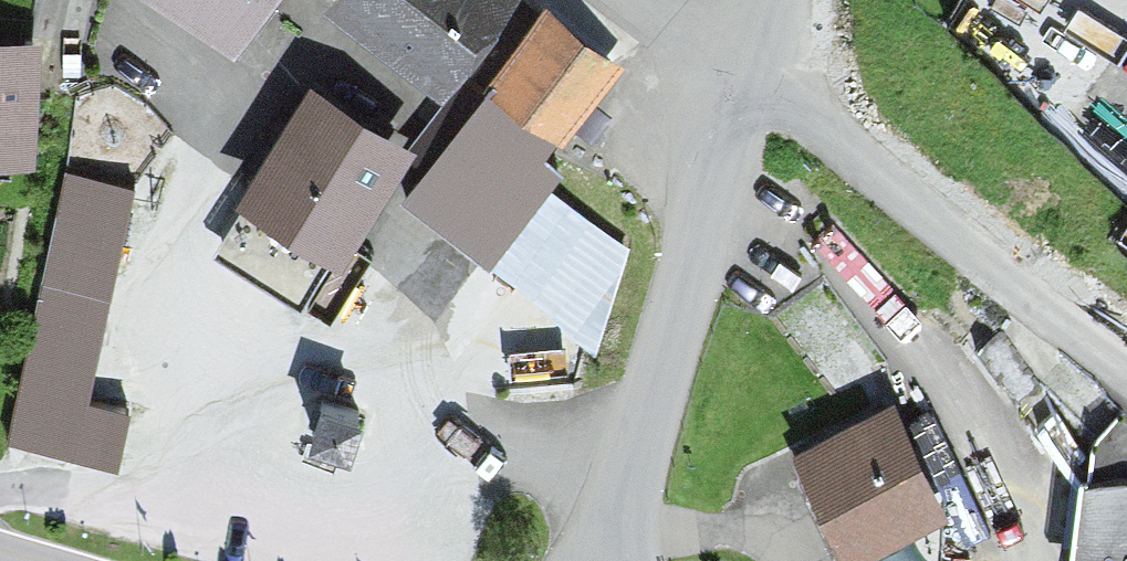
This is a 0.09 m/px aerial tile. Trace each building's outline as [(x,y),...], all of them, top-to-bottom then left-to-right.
[(256,23),(274,0),(227,0),(256,23)] [(458,86),(521,0),(340,0),(458,86)] [(564,141),(627,56),(557,4),(493,89),(564,141)] [(42,163),(48,44),(0,41),(0,161),(42,163)] [(257,193),(358,254),(425,145),(324,84),(257,193)] [(411,200),(505,271),(575,179),(549,159),(564,141),(493,89),(411,200)] [(71,181),(15,443),(76,456),(132,194),(71,181)] [(320,437),(367,450),(377,415),(330,402),(320,437)] [(867,560),(954,519),(899,407),(813,449),(867,560)] [(1079,465),(1067,560),(1126,560),(1126,471),(1079,465)]
